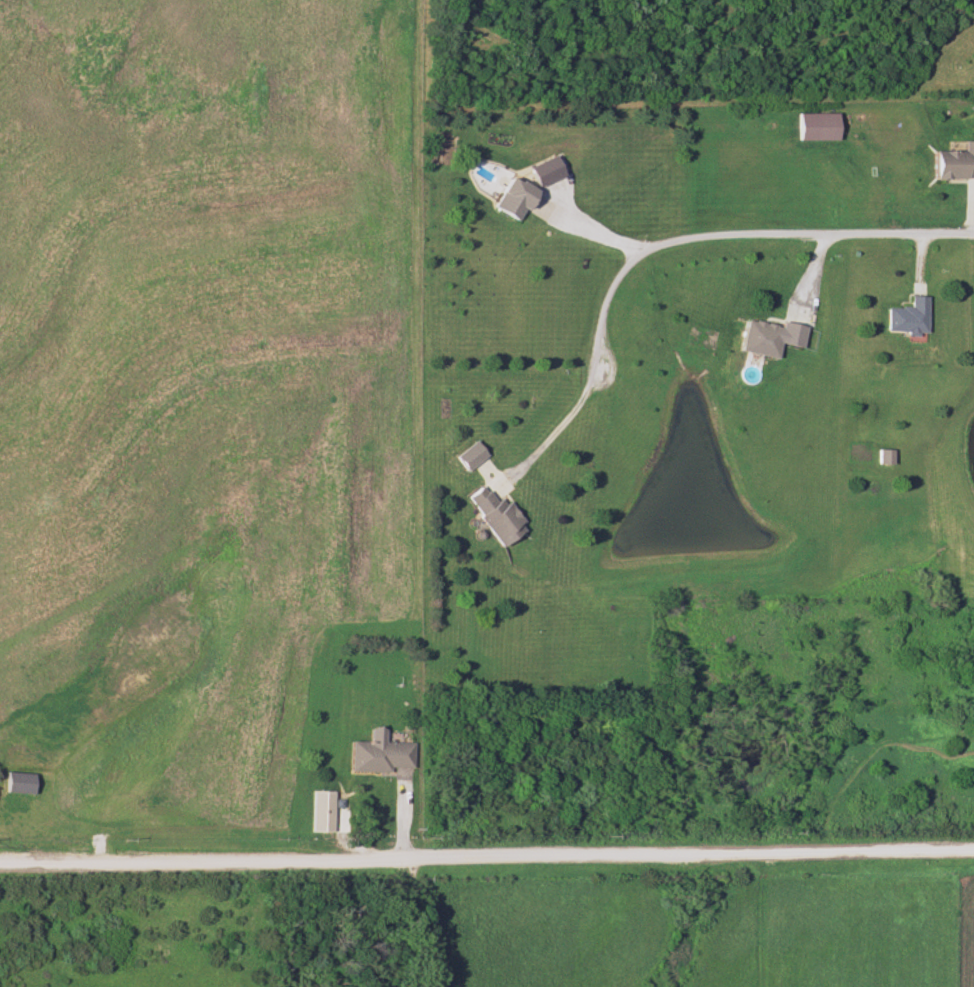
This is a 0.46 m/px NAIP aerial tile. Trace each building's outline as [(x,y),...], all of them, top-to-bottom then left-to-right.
[(833,140),(833,113),(793,113),(793,140),(833,140)] [(973,177),(973,141),(961,141),(961,151),(930,151),(930,177),(973,177)] [(529,191),(503,177),(486,207),(511,222),(529,191)] [(881,306),(881,332),(922,333),(923,296),(906,295),(906,307),(881,306)] [(778,325),(740,320),(735,351),(773,357),(778,325)] [(449,457),(461,472),(481,455),(469,440),(449,457)] [(889,464),(889,449),(875,449),(875,464),(889,464)] [(499,496),(489,503),(478,486),(461,497),(494,547),(521,528),(499,496)] [(406,771),(406,743),(342,742),(341,771),(406,771)] [(0,793),(28,793),(28,773),(0,773),(0,793)] [(305,833),(327,833),(327,791),(305,791),(305,833)]
